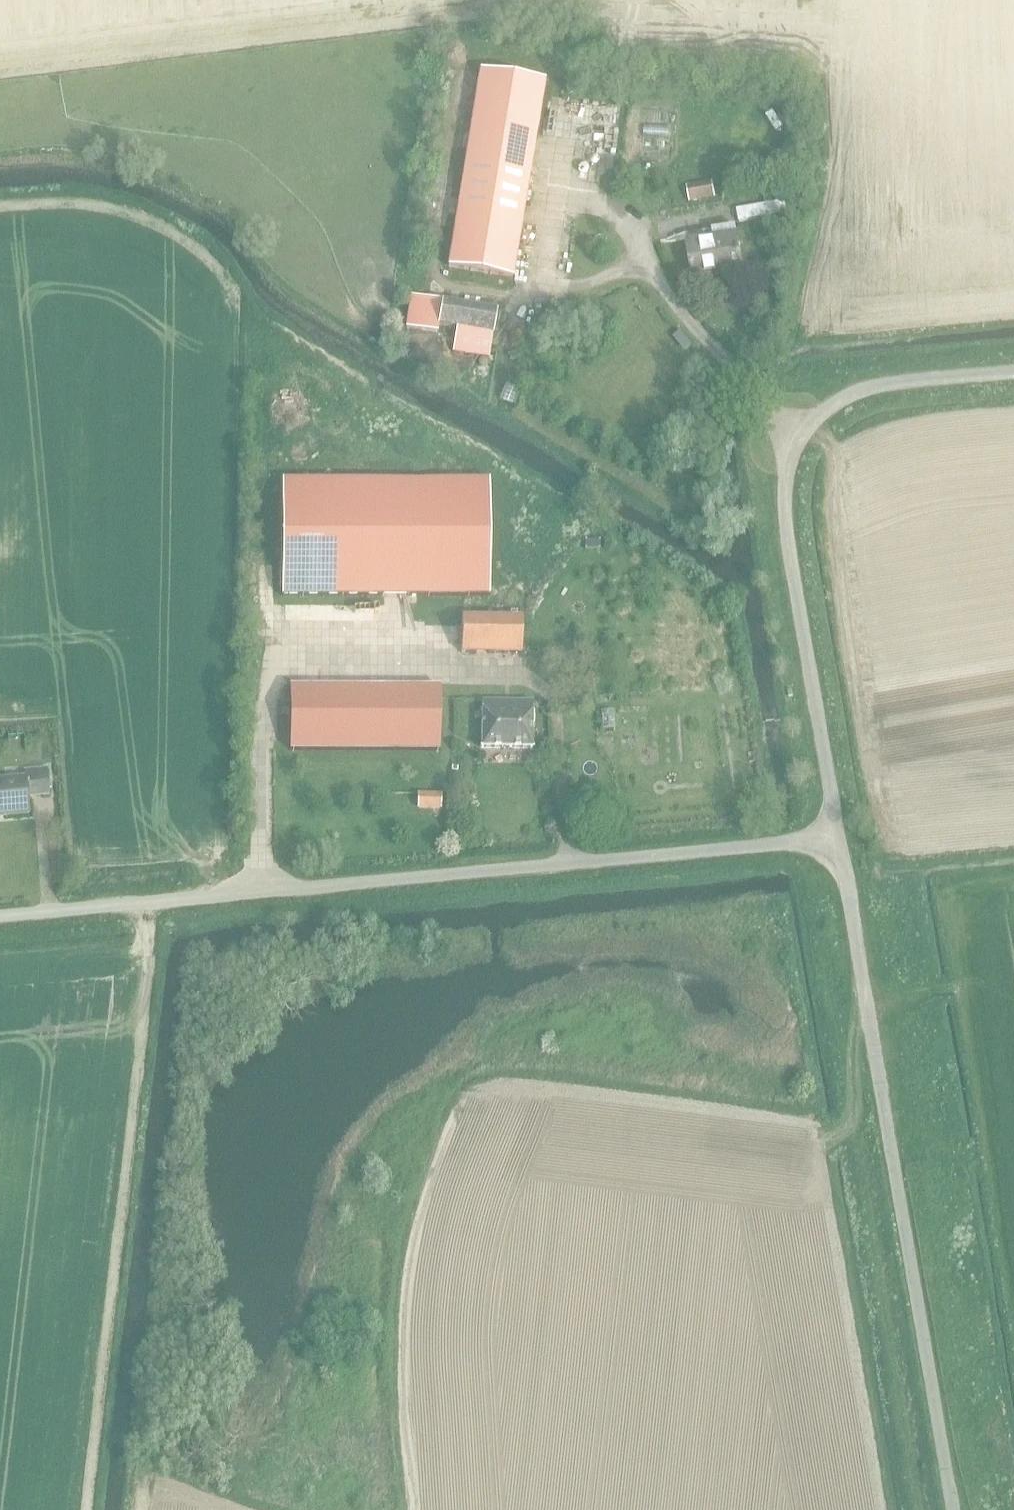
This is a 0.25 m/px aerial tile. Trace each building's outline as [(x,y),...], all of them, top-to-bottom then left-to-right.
[(382,45),(382,66),(392,66),(393,45),(382,45)] [(448,268),(511,278),(543,80),(479,70),(448,268)] [(722,171),(723,187),(740,186),(739,170),(722,171)] [(686,188),(689,204),(715,199),(712,183),(686,188)] [(784,204),(736,213),(738,225),(787,215),(784,204)] [(725,278),(748,272),(736,226),(687,238),(697,277),(723,270),(725,278)] [(402,287),(420,290),(422,278),(403,276),(402,287)] [(442,303),(437,329),(456,332),(452,353),(488,360),(497,313),(462,307),(442,303)] [(512,372),(505,388),(522,394),(528,378),(512,372)] [(282,593),(490,596),(491,480),(283,477),(282,593)] [(462,652),(518,653),(519,618),(462,617),(462,652)] [(287,740),(438,743),(439,687),(288,685),(287,740)] [(478,746),(532,748),(534,700),(479,698),(478,746)] [(30,813),(28,798),(50,795),(47,769),(20,772),(21,778),(0,780),(0,817),(30,813)] [(441,794),(418,794),(418,811),(441,811),(441,794)]
